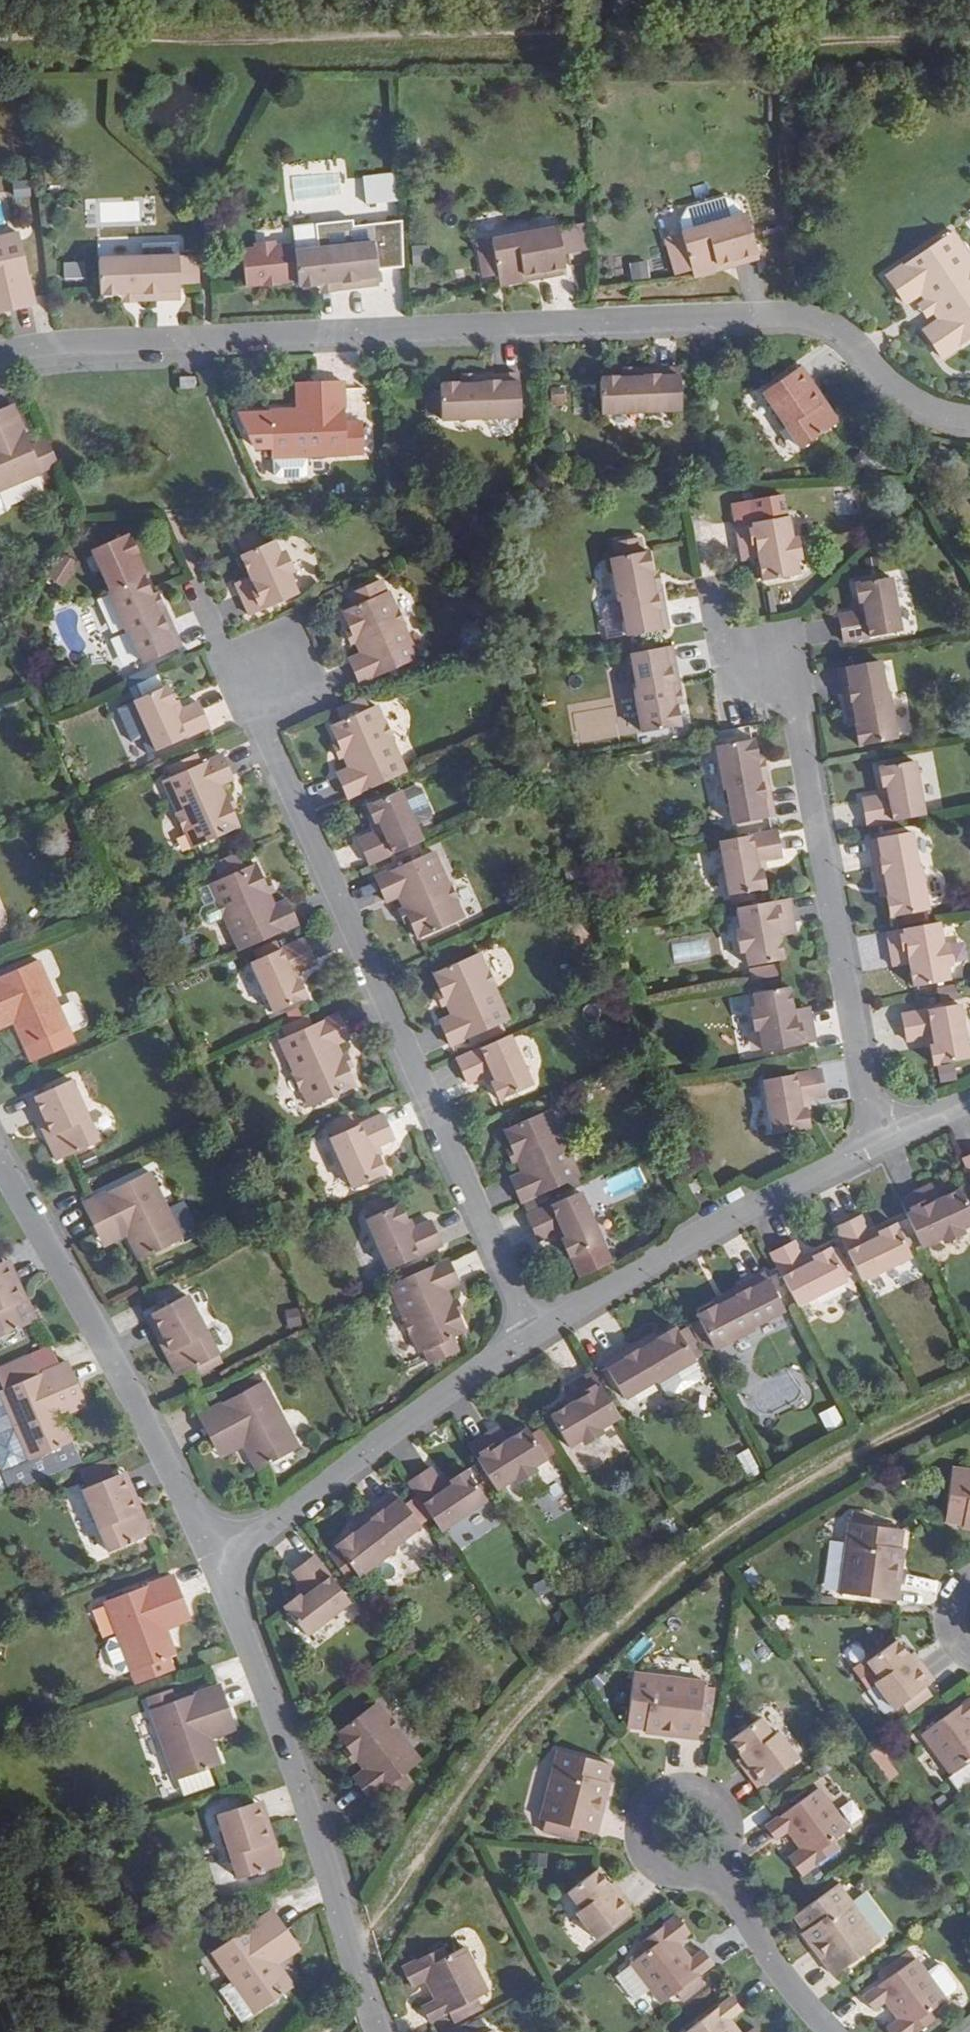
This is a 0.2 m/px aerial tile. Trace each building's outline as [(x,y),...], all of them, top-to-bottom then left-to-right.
[(397,173),(362,176),(365,206),(400,203),(397,173)] [(680,214),(687,230),(701,224),(694,208),(680,214)] [(719,270),(717,264),(757,253),(745,214),(667,237),(678,272),(691,269),(694,277),(719,270)] [(403,248),(402,222),(386,223),(387,249),(403,248)] [(582,225),(558,229),(562,254),(587,249),(582,225)] [(326,229),(327,244),(358,242),(358,228),(326,229)] [(565,267),(563,261),(557,228),(477,243),(482,275),(497,272),(499,286),(525,281),(524,275),(565,267)] [(926,300),(934,312),(939,320),(923,331),(942,358),(969,339),(969,259),(952,232),(886,276),(905,304),(921,293),(926,300)] [(2,285),(8,311),(35,305),(33,298),(18,233),(0,237),(0,286),(2,285)] [(180,298),(179,280),(179,256),(178,241),(143,242),(143,258),(98,260),(100,293),(103,293),(104,295),(117,294),(117,292),(123,292),(153,291),(153,299),(180,298)] [(379,284),(378,278),(374,243),(295,252),(298,285),(302,285),(302,287),(316,285),(315,284),(321,283),(351,279),(351,288),(379,284)] [(482,275),(477,243),(463,245),(469,280),(483,277),(482,275)] [(411,246),(413,267),(430,266),(429,245),(411,246)] [(758,259),(757,253),(717,264),(719,270),(758,259)] [(199,279),(198,255),(182,256),(184,280),(199,279)] [(648,261),(630,263),(632,279),(650,277),(648,261)] [(64,262),(64,280),(86,280),(86,262),(64,262)] [(566,274),(565,267),(524,275),(525,281),(566,274)] [(322,291),(351,288),(351,279),(321,283),(322,291)] [(153,299),(153,291),(123,292),(123,301),(153,299)] [(926,300),(918,305),(926,317),(934,312),(926,300)] [(800,367),(795,370),(818,404),(824,401),(800,367)] [(681,410),(680,375),(680,368),(652,370),(653,377),(622,379),(617,379),(617,377),(603,378),(604,379),(600,380),(601,413),(681,410)] [(653,377),(652,370),(622,371),(622,379),(653,377)] [(795,370),(790,374),(762,393),(806,456),(824,444),(818,436),(839,422),(824,401),(818,404),(795,370)] [(440,404),(441,413),(441,419),(521,416),(519,381),(519,375),(492,376),(492,384),(462,385),(457,385),(457,383),(443,384),(443,386),(439,386),(440,387),(422,387),(423,405),(440,404)] [(492,384),(492,376),(462,377),(462,385),(492,384)] [(194,387),(194,377),(179,378),(180,388),(194,387)] [(363,452),(361,420),(345,421),(344,389),(343,382),(316,383),(317,409),(297,410),(269,411),(271,456),(307,454),(345,453),(363,452)] [(316,383),(296,384),(297,410),(317,409),(316,383)] [(441,413),(440,404),(423,405),(423,413),(441,413)] [(16,411),(13,405),(0,410),(0,490),(42,473),(30,446),(16,411)] [(47,439),(30,446),(42,473),(57,465),(47,439)] [(346,471),(345,453),(307,454),(308,472),(311,475),(343,474),(346,471)] [(768,509),(750,512),(752,523),(769,519),(768,509)] [(769,519),(752,523),(735,526),(740,552),(751,550),(753,559),(759,558),(763,582),(799,576),(796,560),(799,555),(796,542),(792,540),(788,516),(769,519)] [(276,538),(269,524),(241,537),(247,551),(276,538)] [(296,564),(291,553),(284,551),(278,538),(247,551),(245,552),(254,574),(250,575),(254,584),(243,589),(254,612),(302,591),(293,570),(296,564)] [(615,558),(641,553),(638,538),(612,543),(615,558)] [(751,550),(740,552),(742,561),(753,559),(751,550)] [(651,572),(647,552),(641,553),(615,558),(610,558),(618,602),(620,602),(627,635),(627,637),(668,629),(663,603),(655,604),(649,572),(651,572)] [(63,553),(48,576),(62,586),(78,563),(63,553)] [(128,569),(119,573),(123,581),(132,577),(128,569)] [(657,571),(651,572),(649,572),(655,604),(663,603),(657,571)] [(138,574),(132,577),(123,581),(119,573),(105,579),(109,587),(104,590),(122,630),(124,629),(139,661),(177,644),(166,620),(158,623),(145,594),(147,593),(138,574)] [(243,589),(254,584),(250,575),(239,580),(243,589)] [(900,631),(890,577),(854,584),(858,602),(858,603),(859,602),(861,611),(855,612),(838,616),(843,642),(900,631)] [(416,655),(401,625),(403,623),(394,605),(392,606),(385,591),(383,592),(378,581),(346,596),(351,607),(339,612),(359,652),(346,658),(358,682),(416,655)] [(152,590),(147,593),(145,594),(158,623),(166,620),(152,590)] [(627,635),(620,602),(618,602),(608,604),(602,612),(607,639),(627,635)] [(679,726),(676,706),(674,706),(668,675),(676,673),(671,647),(630,654),(636,689),(634,690),(642,733),(679,726)] [(887,695),(880,660),(840,668),(845,695),(852,693),(859,725),(857,725),(860,745),(898,738),(890,695),(887,695)] [(674,706),(676,706),(682,705),(676,673),(668,675),(674,706)] [(197,699),(181,706),(176,708),(173,700),(174,699),(173,698),(166,682),(133,697),(155,747),(208,723),(197,699)] [(850,726),(857,725),(859,725),(852,693),(845,695),(850,726)] [(361,699),(353,703),(356,711),(365,707),(361,699)] [(374,703),(365,707),(356,711),(353,703),(335,711),(339,719),(328,723),(347,766),(334,771),(346,796),(403,770),(389,739),(391,738),(380,715),(379,716),(374,703)] [(136,704),(120,709),(130,743),(147,738),(136,704)] [(774,817),(769,790),(761,792),(755,760),(757,760),(753,740),(716,747),(724,790),(726,790),(732,825),(774,817)] [(235,825),(216,782),(228,776),(217,751),(198,760),(195,752),(176,760),(179,768),(169,773),(160,777),(175,809),(174,811),(183,831),(184,830),(191,846),(235,825)] [(763,759),(757,760),(755,760),(761,792),(769,790),(763,759)] [(169,773),(179,768),(176,760),(166,764),(169,773)] [(882,786),(883,786),(885,795),(879,796),(862,799),(867,826),(924,816),(914,761),(878,768),(881,785),(882,786)] [(422,841),(400,791),(366,806),(374,822),(374,823),(376,823),(379,831),(374,833),(358,840),(369,865),(422,841)] [(781,858),(776,831),(719,841),(729,895),(765,889),(762,872),(761,870),(760,870),(758,862),(764,860),(781,858)] [(910,832),(869,840),(874,866),(882,865),(888,897),(886,897),(890,917),(928,910),(919,867),(917,867),(910,832)] [(419,940),(464,919),(458,905),(459,904),(450,884),(448,885),(433,851),(375,876),(387,902),(399,897),(419,940)] [(216,874),(218,878),(242,868),(235,853),(227,857),(231,867),(216,874)] [(227,857),(212,864),(216,874),(231,867),(227,857)] [(272,906),(253,862),(242,868),(218,878),(208,882),(215,898),(213,899),(214,900),(204,905),(200,906),(198,914),(201,920),(208,922),(221,916),(222,919),(224,919),(239,952),(296,926),(285,901),(272,906)] [(880,898),(886,897),(888,897),(882,865),(874,866),(880,898)] [(215,898),(208,882),(196,888),(204,905),(214,900),(213,899),(215,898)] [(797,924),(792,898),(741,908),(745,930),(740,935),(743,948),(748,951),(751,965),(787,959),(783,936),(788,935),(786,926),(797,924)] [(943,942),(940,922),(887,932),(891,955),(903,953),(904,963),(911,962),(916,985),(951,979),(948,961),(950,958),(948,946),(943,942)] [(788,935),(799,933),(797,924),(786,926),(788,935)] [(314,962),(303,937),(250,961),(272,1011),(305,996),(298,980),(298,978),(296,979),(293,971),(298,968),(314,962)] [(510,1018),(495,985),(497,984),(489,966),(487,967),(480,951),(435,970),(455,1013),(442,1019),(453,1043),(510,1018)] [(893,965),(904,963),(903,953),(891,955),(893,965)] [(0,976),(0,1007),(6,1004),(13,1022),(24,1048),(68,1029),(38,960),(0,976)] [(796,1011),(792,987),(756,994),(759,1009),(754,1014),(757,1027),(762,1030),(767,1052),(819,1042),(814,1016),(802,1018),(801,1010),(796,1011)] [(969,1056),(969,1048),(962,1002),(904,1013),(909,1039),(926,1036),(932,1035),(934,1043),(932,1044),(932,1045),(935,1062),(969,1056)] [(6,1004),(0,1007),(0,1028),(13,1022),(6,1004)] [(814,1016),(812,1007),(801,1010),(802,1018),(814,1016)] [(300,1029),(291,1033),(279,1038),(293,1069),(291,1070),(301,1090),(302,1089),(310,1106),(355,1085),(336,1043),(347,1038),(337,1013),(320,1020),(316,1012),(297,1021),(300,1029)] [(300,1029),(297,1021),(288,1025),(291,1033),(300,1029)] [(509,1036),(459,1058),(457,1059),(468,1083),(490,1073),(494,1082),(492,1083),(500,1099),(532,1085),(509,1036)] [(534,1073),(543,1069),(534,1046),(524,1051),(534,1073)] [(829,1096),(824,1069),(767,1080),(777,1134),(813,1127),(809,1110),(809,1109),(808,1109),(806,1100),(812,1099),(829,1096)] [(71,1080),(41,1094),(35,1097),(52,1135),(46,1137),(57,1161),(68,1156),(99,1142),(71,1080)] [(35,1097),(29,1099),(46,1137),(52,1135),(35,1097)] [(554,1124),(548,1110),(503,1129),(521,1172),(509,1177),(521,1203),(577,1179),(563,1145),(564,1145),(555,1124),(554,1124)] [(381,1112),(357,1122),(353,1113),(328,1123),(332,1133),(329,1135),(352,1186),(385,1171),(377,1154),(375,1155),(371,1146),(392,1137),(381,1112)] [(611,1198),(645,1183),(638,1166),(604,1181),(611,1198)] [(127,1235),(139,1260),(182,1239),(149,1171),(90,1201),(83,1203),(95,1228),(118,1217),(127,1235)] [(699,1178),(686,1185),(691,1194),(704,1187),(699,1178)] [(932,1185),(923,1189),(928,1199),(937,1195),(932,1185)] [(960,1190),(939,1200),(937,1195),(928,1199),(923,1189),(899,1200),(922,1247),(942,1238),(948,1241),(960,1235),(961,1229),(969,1225),(969,1212),(960,1190)] [(569,1258),(602,1243),(580,1192),(527,1216),(538,1241),(554,1234),(559,1231),(563,1240),(561,1240),(562,1241),(569,1258)] [(398,1204),(392,1207),(386,1196),(363,1206),(368,1217),(365,1218),(388,1269),(440,1245),(429,1219),(406,1229),(401,1219),(405,1217),(398,1204)] [(118,1217),(95,1228),(104,1246),(127,1235),(118,1217)] [(868,1232),(861,1217),(836,1228),(861,1281),(911,1257),(895,1224),(879,1232),(878,1232),(878,1234),(871,1237),(868,1232)] [(812,1257),(813,1258),(805,1263),(803,1257),(795,1241),(770,1254),(797,1306),(846,1280),(829,1248),(814,1256),(812,1257)] [(836,1246),(830,1249),(846,1280),(847,1282),(853,1279),(836,1246)] [(19,1299),(25,1297),(8,1259),(3,1261),(19,1299)] [(452,1336),(464,1331),(445,1289),(457,1284),(446,1260),(389,1286),(403,1316),(401,1317),(411,1338),(412,1337),(419,1351),(424,1349),(452,1336)] [(0,1262),(0,1336),(35,1321),(25,1297),(19,1299),(3,1261),(0,1262)] [(757,1329),(788,1312),(769,1274),(747,1287),(751,1295),(722,1310),(722,1308),(703,1318),(706,1323),(697,1328),(704,1343),(713,1338),(720,1352),(759,1332),(757,1329)] [(747,1287),(718,1302),(722,1308),(722,1310),(751,1295),(747,1287)] [(218,1355),(187,1295),(157,1311),(151,1314),(170,1350),(165,1353),(177,1376),(184,1373),(218,1355)] [(151,1314),(146,1316),(165,1353),(170,1350),(151,1314)] [(656,1388),(695,1367),(677,1333),(658,1343),(659,1345),(631,1359),(627,1352),(605,1365),(623,1400),(654,1384),(656,1388)] [(452,1336),(424,1349),(430,1362),(458,1349),(452,1336)] [(656,1338),(627,1352),(631,1359),(659,1345),(658,1343),(656,1338)] [(0,1367),(0,1391),(39,1374),(30,1354),(0,1367)] [(61,1365),(39,1374),(0,1391),(0,1392),(29,1460),(72,1441),(61,1416),(54,1398),(78,1388),(67,1362),(61,1365)] [(619,1418),(593,1372),(570,1385),(576,1396),(568,1400),(570,1404),(550,1417),(568,1448),(581,1440),(588,1442),(599,1436),(600,1429),(619,1418)] [(263,1381),(204,1412),(198,1416),(211,1440),(234,1428),(243,1446),(256,1470),(298,1448),(263,1381)] [(576,1396),(570,1385),(562,1390),(568,1400),(576,1396)] [(78,1388),(54,1398),(61,1416),(85,1406),(78,1388)] [(827,1430),(843,1422),(836,1407),(820,1415),(827,1430)] [(499,1427),(491,1432),(497,1442),(505,1437),(499,1427)] [(234,1428),(211,1440),(220,1458),(243,1446),(234,1428)] [(546,1459),(527,1429),(507,1441),(505,1437),(497,1442),(491,1432),(468,1446),(496,1491),(515,1479),(522,1481),(533,1474),(533,1467),(546,1459)] [(737,1456),(749,1480),(761,1475),(749,1450),(737,1456)] [(85,1489),(113,1477),(106,1461),(78,1473),(85,1489)] [(444,1487),(440,1482),(431,1468),(408,1483),(418,1497),(431,1518),(441,1532),(487,1501),(466,1471),(451,1481),(450,1481),(451,1482),(444,1487)] [(943,1522),(962,1525),(962,1528),(969,1530),(969,1470),(951,1468),(943,1522)] [(125,1472),(119,1475),(135,1513),(141,1510),(125,1472)] [(108,1552),(151,1534),(141,1510),(135,1513),(119,1475),(113,1477),(85,1489),(82,1490),(108,1552)] [(563,1486),(545,1492),(553,1514),(570,1507),(563,1486)] [(405,1506),(395,1493),(373,1510),(378,1516),(353,1536),(352,1534),(335,1547),(336,1547),(327,1555),(350,1584),(358,1577),(393,1550),(392,1548),(420,1526),(405,1506)] [(405,1506),(420,1526),(431,1518),(418,1497),(405,1506)] [(348,1529),(352,1534),(353,1536),(378,1516),(373,1510),(348,1529)] [(841,1524),(839,1594),(898,1595),(899,1571),(893,1571),(894,1564),(899,1564),(899,1544),(895,1544),(896,1525),(841,1524)] [(477,1540),(477,1525),(457,1526),(457,1541),(477,1540)] [(352,1607),(316,1561),(294,1578),(308,1596),(299,1603),(298,1601),(286,1610),(308,1640),(352,1607)] [(183,1601),(173,1576),(167,1578),(104,1601),(131,1672),(175,1655),(165,1629),(158,1611),(183,1601)] [(183,1601),(158,1611),(165,1629),(190,1620),(183,1601)] [(875,1684),(895,1712),(906,1703),(926,1688),(935,1682),(919,1662),(910,1668),(906,1662),(910,1659),(898,1642),(867,1664),(879,1680),(875,1684)] [(636,1668),(627,1723),(646,1725),(646,1729),(665,1732),(666,1727),(674,1728),(673,1733),(697,1737),(699,1723),(710,1725),(715,1686),(705,1685),(706,1679),(636,1668)] [(219,1685),(213,1687),(150,1709),(174,1780),(219,1764),(210,1738),(204,1720),(228,1711),(219,1685)] [(926,1688),(906,1703),(912,1711),(933,1696),(926,1688)] [(920,1736),(950,1776),(966,1764),(969,1770),(969,1720),(969,1719),(969,1699),(920,1736)] [(422,1761),(401,1734),(403,1733),(389,1715),(386,1716),(376,1703),(338,1732),(367,1769),(356,1778),(371,1798),(384,1788),(392,1798),(412,1782),(405,1773),(422,1761)] [(228,1711),(204,1720),(210,1738),(235,1730),(228,1711)] [(742,1768),(757,1789),(796,1760),(776,1732),(771,1735),(760,1720),(730,1742),(742,1758),(746,1755),(750,1762),(742,1768)] [(893,1732),(864,1754),(886,1783),(900,1772),(889,1757),(904,1746),(893,1732)] [(558,1750),(539,1819),(546,1821),(543,1831),(576,1840),(579,1830),(596,1834),(602,1811),(598,1809),(599,1802),(604,1803),(610,1784),(606,1783),(611,1765),(558,1750)] [(815,1791),(762,1829),(772,1843),(785,1833),(795,1847),(799,1845),(801,1848),(785,1860),(798,1877),(833,1850),(828,1843),(845,1831),(815,1791)] [(261,1801),(255,1803),(268,1842),(273,1840),(261,1801)] [(255,1803),(249,1805),(217,1815),(238,1879),(281,1865),(273,1840),(268,1842),(255,1803)] [(597,1942),(635,1912),(619,1892),(611,1898),(606,1893),(610,1889),(598,1874),(569,1896),(581,1912),(576,1915),(597,1942)] [(838,1886),(795,1919),(806,1934),(803,1936),(815,1952),(819,1950),(823,1956),(819,1959),(834,1978),(881,1943),(838,1886)] [(248,1903),(236,1911),(242,1921),(254,1912),(248,1903)] [(272,1911),(267,1915),(212,1953),(233,1983),(220,1992),(242,2022),(255,2013),(255,2015),(294,1987),(278,1964),(266,1948),(288,1933),(272,1911)] [(676,1920),(641,1947),(646,1954),(630,1966),(632,1967),(616,1979),(635,2003),(650,1991),(661,2006),(675,1995),(681,2003),(704,1986),(697,1978),(713,1965),(703,1953),(690,1963),(679,1949),(675,1952),(673,1949),(689,1936),(676,1920)] [(266,1948),(278,1964),(299,1949),(288,1933),(266,1948)] [(443,1949),(403,1969),(413,1987),(431,1979),(433,1982),(428,1984),(436,2000),(422,2007),(429,2022),(448,2012),(453,2022),(480,2009),(475,1999),(488,1993),(466,1948),(448,1957),(443,1949)] [(861,1997),(870,2009),(883,2000),(894,2015),(898,2012),(900,2015),(884,2027),(888,2031),(912,2031),(932,2017),(927,2010),(943,1998),(913,1958),(861,1997)] [(686,2031),(737,2031),(728,2020),(741,2010),(731,1997),(686,2031)]
